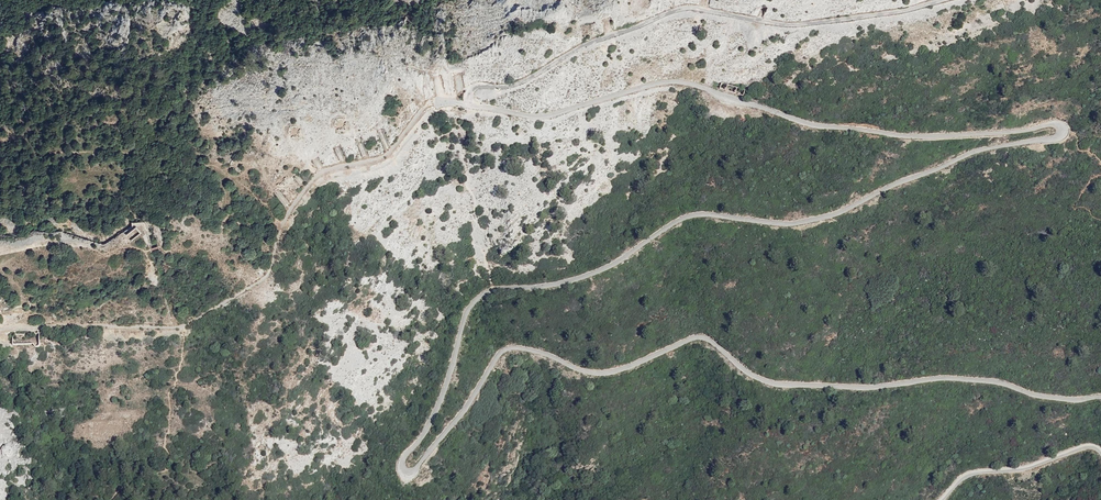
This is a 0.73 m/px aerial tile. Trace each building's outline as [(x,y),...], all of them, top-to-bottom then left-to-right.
[(745,89),(722,82),(720,89),(743,96),(745,89)] [(360,138),(356,139),(362,156),(366,155),(360,138)] [(338,146),(334,148),(340,161),(344,159),(338,146)] [(318,169),(323,166),(317,157),(312,161),(318,169)] [(300,184),(303,182),(297,175),(294,177),(300,184)] [(278,191),(274,193),(285,206),(288,204),(278,191)] [(135,226),(126,234),(132,240),(141,232),(135,226)]
